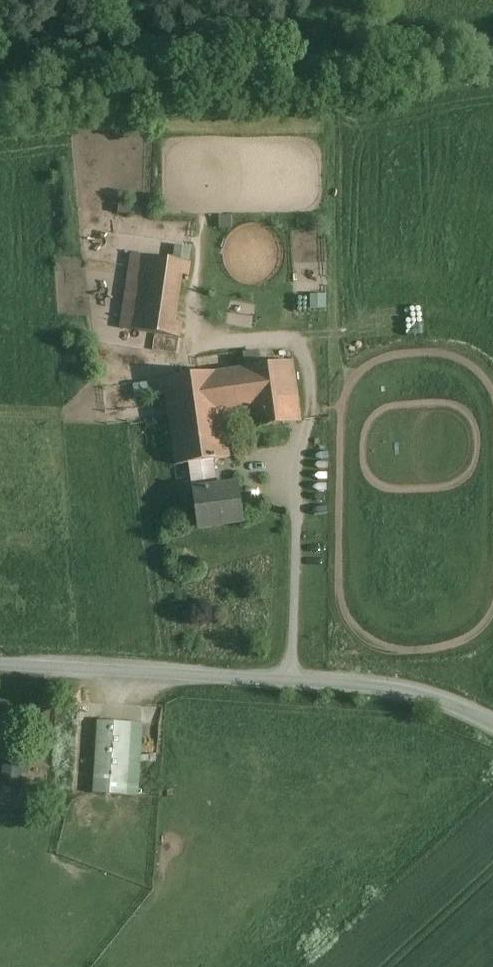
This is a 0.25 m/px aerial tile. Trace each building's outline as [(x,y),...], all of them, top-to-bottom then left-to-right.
[(132,254),(121,329),(179,338),(181,323),(174,322),(181,276),(188,277),(190,262),(132,254)] [(332,308),(332,296),(315,295),(315,308),(332,308)] [(287,297),(289,326),(314,325),(312,296),(287,297)] [(292,363),(149,382),(151,399),(168,397),(177,465),(190,464),(213,460),(228,458),(222,414),(249,410),(252,429),(300,422),(292,363)] [(213,460),(190,464),(198,529),(244,523),(239,485),(216,488),(213,460)] [(132,724),(98,722),(94,794),(127,796),(132,724)] [(28,768),(4,765),(2,786),(20,788),(21,773),(27,774),(28,768)]
